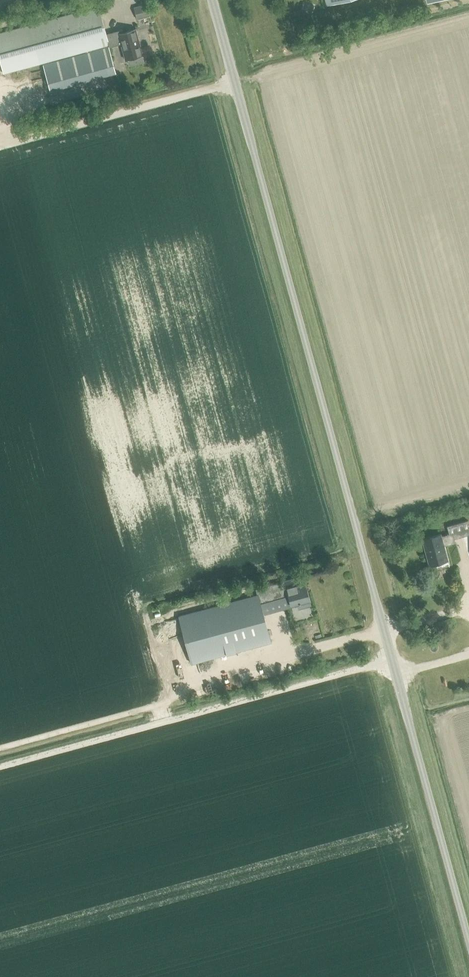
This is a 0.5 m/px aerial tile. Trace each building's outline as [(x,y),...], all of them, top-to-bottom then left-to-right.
[(137,20),(150,15),(147,4),(133,8),(137,20)] [(106,34),(98,6),(0,33),(0,61),(3,74),(42,63),(108,45),(106,34)] [(118,31),(106,34),(108,45),(109,47),(121,44),(125,60),(128,59),(129,65),(143,61),(137,38),(138,38),(135,26),(125,29),(126,32),(119,34),(118,31)] [(53,62),(42,65),(49,90),(60,87),(70,85),(99,77),(115,72),(109,47),(108,47),(92,51),(85,53),(70,57),(53,62)] [(32,77),(34,87),(42,86),(41,76),(32,77)] [(454,536),(468,532),(468,525),(467,518),(446,524),(448,532),(452,531),(454,536)] [(452,531),(448,532),(440,534),(422,539),(429,566),(448,560),(443,544),(455,540),(454,536),(452,531)] [(256,589),(258,594),(260,604),(288,596),(291,605),(297,604),(298,608),(310,605),(303,576),(256,589)] [(258,594),(178,616),(191,663),(270,642),(260,604),(258,594)] [(159,624),(160,633),(167,633),(167,623),(159,624)]
